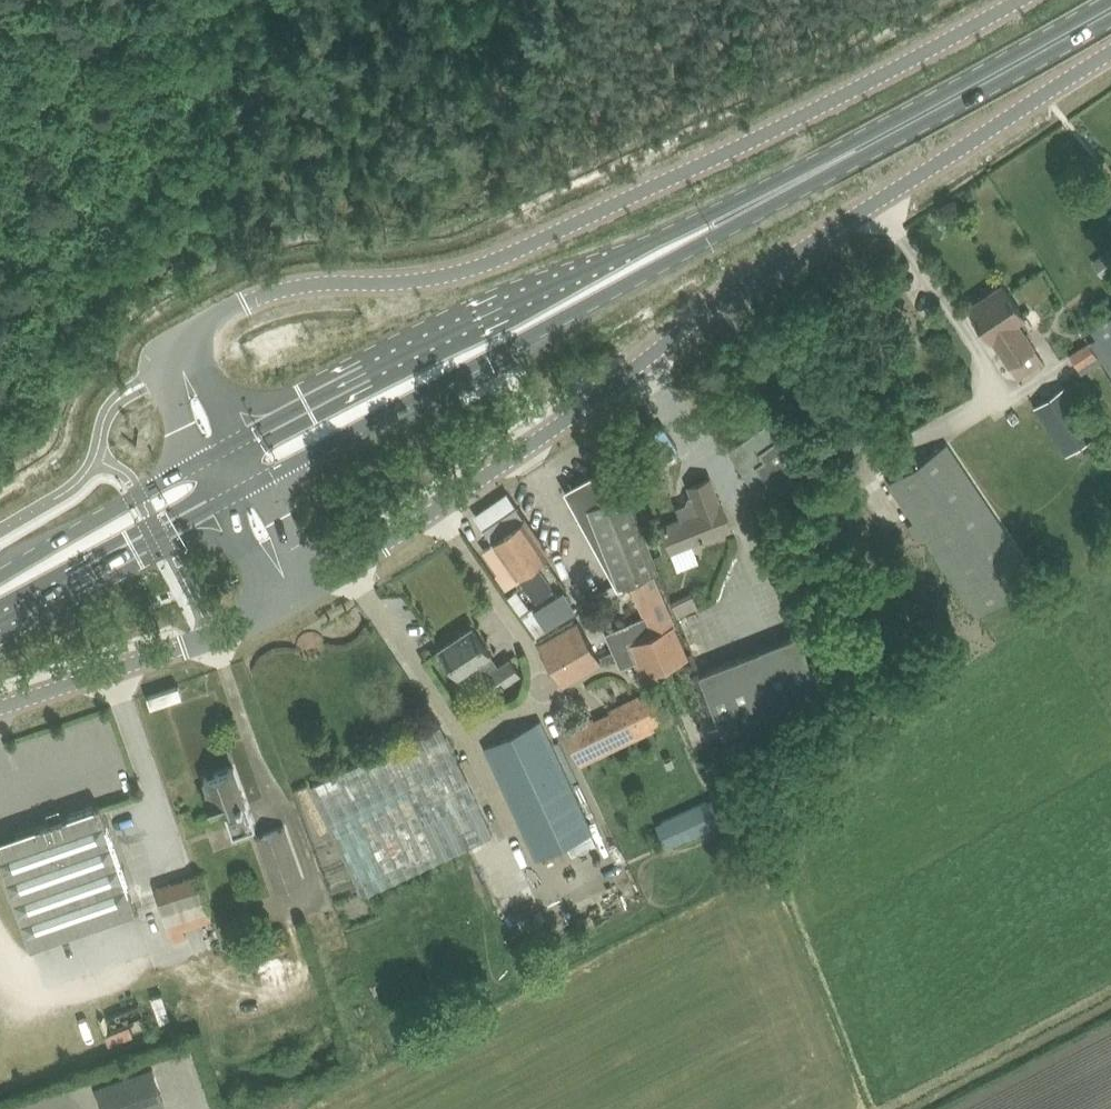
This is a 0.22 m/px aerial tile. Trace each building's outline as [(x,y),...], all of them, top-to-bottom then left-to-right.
[(1103,276),(1110,270),(1110,252),(1108,248),(1092,260),(1103,276)] [(992,336),(1019,377),(1044,359),(1017,319),(1025,314),(1004,283),(970,306),(991,337),(992,336)] [(1110,354),(1110,311),(1090,327),(1097,336),(1090,341),(1098,352),(1105,347),(1110,354)] [(1069,352),(1078,366),(1095,354),(1086,341),(1069,352)] [(1065,384),(1034,405),(1066,452),(1097,431),(1065,384)] [(765,475),(777,491),(808,470),(783,434),(780,436),(770,421),(740,441),(754,461),(742,469),(752,483),(765,475)] [(961,583),(957,586),(975,612),(980,609),(982,613),(1037,575),(946,444),(891,482),(961,583)] [(577,518),(581,520),(586,521),(593,519),(619,586),(659,568),(654,555),(654,556),(653,556),(627,490),(615,495),(600,468),(596,470),(597,472),(566,489),(581,516),(577,518)] [(698,508),(663,523),(674,550),(709,535),(712,543),(735,533),(721,500),(710,473),(687,482),(693,497),(698,508)] [(495,541),(484,548),(497,567),(495,568),(506,585),(519,576),(536,600),(554,587),(535,561),(549,552),(526,519),(516,504),(485,526),(495,541)] [(655,527),(644,531),(653,556),(654,555),(664,551),(655,527)] [(654,632),(627,644),(634,660),(642,677),(689,655),(674,623),(661,593),(651,573),(631,582),(640,602),(646,613),(654,632)] [(672,599),(679,614),(700,605),(693,590),(672,599)] [(577,619),(538,641),(563,684),(602,661),(577,619)] [(485,674),(495,689),(521,671),(511,656),(499,665),(473,625),(441,646),(459,673),(478,660),(487,673),(485,674)] [(699,672),(724,734),(823,695),(799,632),(699,672)] [(593,714),(563,729),(580,764),(656,726),(654,723),(668,715),(655,688),(641,695),(639,692),(610,706),(611,710),(600,715),(595,718),(593,714)] [(494,767),(536,853),(591,827),(541,720),(485,747),(494,767)] [(313,783),(364,893),(492,834),(441,724),(313,783)] [(224,807),(234,834),(255,826),(234,767),(205,777),(210,792),(206,793),(212,811),(224,807)] [(662,821),(671,842),(717,822),(707,801),(662,821)] [(31,945),(136,908),(100,803),(0,838),(0,855),(31,945)] [(200,874),(156,887),(172,939),(186,934),(183,923),(212,915),(200,874)] [(105,1108),(150,1108),(167,1103),(154,1066),(97,1086),(105,1108)]
